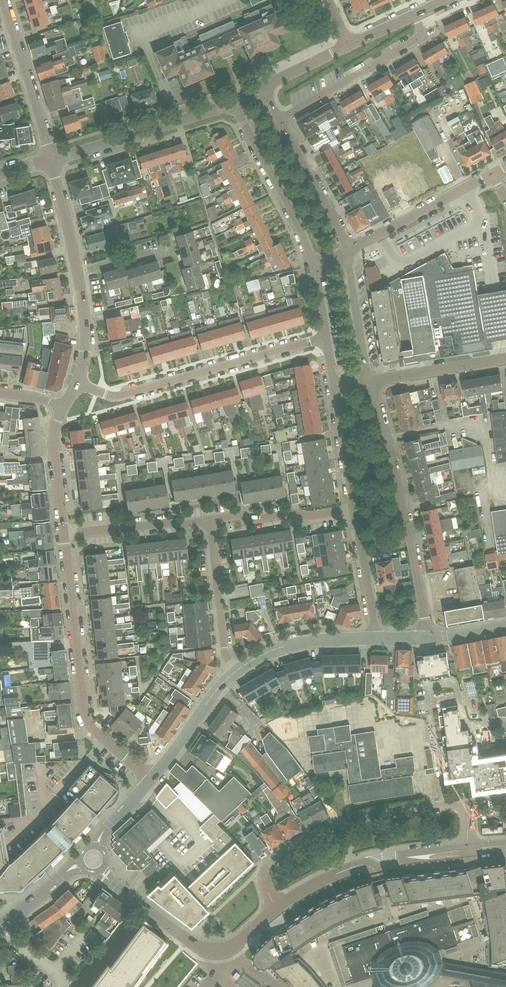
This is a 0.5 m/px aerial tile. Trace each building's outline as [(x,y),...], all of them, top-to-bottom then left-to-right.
[(368,0),(355,0),(352,1),(358,13),(371,7),(368,0)] [(389,0),(380,0),(372,4),(374,8),(390,1),(389,0)] [(27,6),(30,17),(45,13),(41,1),(27,6)] [(495,4),(485,9),(495,32),(500,30),(497,24),(498,23),(495,17),(500,15),(495,4)] [(169,48),(156,54),(166,78),(178,73),(184,86),(214,73),(208,60),(218,56),(217,54),(221,53),(223,58),(232,54),(229,49),(234,47),(235,49),(244,45),(250,57),(279,44),(275,35),(292,28),(286,15),(276,19),(271,7),(251,16),(252,20),(247,22),(249,26),(239,30),(237,24),(228,28),(221,31),(214,34),(198,41),(201,46),(191,50),(190,47),(185,49),(181,41),(168,47),(169,48)] [(495,32),(485,9),(474,14),(479,25),(484,22),(490,35),(495,32)] [(30,17),(34,28),(48,24),(45,13),(30,17)] [(474,34),(471,28),(466,17),(456,22),(461,33),(460,33),(463,39),(466,45),(465,45),(468,52),(473,49),(468,37),(474,34)] [(85,26),(82,19),(76,21),(78,25),(81,27),(85,26)] [(461,33),(456,22),(445,27),(450,38),(460,33),(461,33)] [(122,24),(103,30),(113,62),(131,56),(128,45),(130,45),(126,34),(125,34),(122,24)] [(57,54),(68,50),(68,48),(64,38),(44,45),(42,38),(28,42),(32,57),(55,49),(57,54)] [(450,53),(444,42),(433,48),(439,59),(450,53)] [(36,66),(40,80),(55,75),(67,71),(65,66),(74,64),(71,57),(76,55),(73,47),(68,48),(68,50),(57,54),(54,55),(55,59),(36,66)] [(439,59),(433,48),(429,51),(427,50),(424,52),(424,54),(423,55),(429,65),(433,62),(440,74),(446,70),(442,64),(439,59)] [(488,61),(482,49),(471,55),(476,66),(488,61)] [(425,74),(422,69),(416,59),(415,59),(414,58),(410,60),(410,62),(406,64),(415,80),(419,86),(419,87),(423,84),(420,78),(425,74)] [(503,58),(487,65),(492,77),(505,71),(505,64),(503,58)] [(442,64),(446,70),(450,68),(447,61),(442,64)] [(488,72),(484,63),(476,67),(480,75),(488,72)] [(402,81),(407,78),(413,89),(419,86),(415,80),(406,64),(402,67),(400,66),(397,68),(397,70),(396,70),(402,81)] [(119,74),(121,68),(114,65),(112,72),(119,74)] [(111,78),(109,69),(97,73),(100,81),(111,78)] [(395,85),(389,75),(378,80),(385,91),(395,85)] [(460,76),(452,81),(457,90),(465,85),(460,76)] [(492,85),(488,76),(478,81),(482,89),(492,85)] [(67,86),(65,79),(58,81),(57,80),(41,85),(45,98),(71,90),(87,85),(86,82),(81,83),(81,82),(67,86)] [(385,91),(378,80),(368,86),(375,97),(380,94),(383,99),(384,99),(388,105),(391,103),(388,96),(387,96),(384,91),(385,91)] [(438,88),(443,97),(457,90),(452,81),(451,81),(438,88)] [(482,99),(475,81),(465,85),(473,103),(482,99)] [(8,82),(0,85),(0,98),(1,100),(13,96),(8,82)] [(131,95),(132,99),(133,101),(127,103),(125,95),(118,97),(122,110),(122,111),(143,105),(143,108),(148,106),(147,103),(156,101),(152,88),(145,90),(145,88),(137,91),(137,93),(131,95)] [(434,102),(443,97),(438,88),(429,93),(434,102)] [(62,98),(73,94),(71,90),(45,98),(49,111),(65,107),(62,98)] [(362,90),(351,96),(364,118),(368,116),(365,110),(369,107),(368,105),(366,102),(368,101),(362,90)] [(428,103),(422,94),(417,97),(417,99),(421,107),(428,103)] [(351,96),(341,102),(347,113),(350,118),(356,115),(359,121),(364,118),(351,96)] [(114,113),(122,110),(118,97),(105,101),(106,106),(111,104),(114,113)] [(95,105),(93,98),(67,106),(69,113),(95,105)] [(345,118),(335,100),(311,114),(322,132),(319,134),(322,139),(321,139),(322,139),(328,135),(325,130),(345,118)] [(415,112),(409,102),(403,106),(409,115),(415,112)] [(496,108),(493,103),(488,105),(490,111),(496,108)] [(15,104),(0,109),(0,114),(1,116),(0,116),(0,125),(4,125),(3,121),(19,115),(15,104)] [(498,109),(503,119),(505,117),(505,116),(501,107),(498,109)] [(80,116),(81,117),(77,118),(76,114),(62,119),(66,132),(80,128),(78,122),(82,121),(88,119),(86,115),(80,116)] [(322,132),(311,114),(297,122),(307,138),(307,137),(312,145),(321,139),(322,139),(319,134),(322,132)] [(441,143),(426,116),(412,124),(415,130),(425,149),(431,160),(439,156),(434,147),(441,143)] [(496,127),(494,123),(491,117),(486,119),(491,130),(488,131),(492,139),(490,140),(496,150),(501,148),(505,145),(496,127)] [(452,131),(462,125),(459,120),(449,125),(452,131)] [(505,132),(499,120),(494,123),(496,127),(505,145),(505,132)] [(15,138),(16,145),(32,142),(30,126),(14,129),(14,124),(0,125),(0,128),(2,128),(3,131),(0,131),(0,140),(15,138)] [(395,140),(408,132),(404,125),(391,133),(395,140)] [(465,131),(462,125),(452,131),(455,137),(458,135),(465,131)] [(490,153),(484,142),(485,142),(478,129),(467,135),(470,141),(473,147),(480,159),(490,153)] [(231,144),(226,134),(222,136),(219,131),(213,134),(221,149),(231,144)] [(389,143),(395,140),(391,133),(385,136),(389,143)] [(332,141),(328,135),(322,139),(321,139),(312,145),(315,151),(332,141)] [(473,147),(470,141),(464,144),(460,138),(454,141),(453,142),(460,155),(461,154),(468,166),(480,159),(473,147)] [(175,158),(186,154),(182,143),(171,147),(175,158)] [(368,155),(377,150),(373,143),(364,148),(368,155)] [(236,155),(231,144),(221,149),(226,160),(231,157),(236,155)] [(179,171),(176,164),(175,158),(171,147),(160,150),(164,161),(170,159),(174,173),(179,171)] [(347,155),(346,153),(345,151),(343,148),(334,153),(331,147),(321,153),(327,163),(341,156),(342,158),(347,155)] [(161,169),(159,163),(164,161),(160,150),(149,154),(157,178),(162,177),(160,170),(161,169)] [(217,157),(215,153),(215,152),(208,156),(210,161),(217,157)] [(157,178),(149,154),(138,157),(142,168),(147,167),(149,173),(150,172),(155,187),(159,186),(157,178)] [(369,157),(374,173),(381,170),(376,155),(369,157)] [(343,161),(342,158),(341,156),(327,163),(332,174),(342,168),(340,163),(343,161)] [(236,168),(231,157),(226,160),(220,163),(223,168),(217,171),(217,172),(211,175),(213,179),(236,168)] [(122,162),(118,163),(124,181),(135,177),(135,179),(142,177),(137,164),(132,166),(130,159),(128,160),(128,158),(121,160),(122,162)] [(124,181),(118,163),(114,164),(114,162),(107,164),(108,166),(107,166),(109,173),(103,175),(106,185),(107,188),(114,186),(113,184),(124,181)] [(198,168),(201,175),(210,171),(207,164),(198,168)] [(415,174),(425,171),(423,164),(413,167),(415,174)] [(446,186),(456,181),(448,166),(439,170),(446,186)] [(241,178),(236,168),(213,179),(215,184),(222,181),(222,182),(228,179),(230,183),(241,178)] [(358,175),(357,173),(356,171),(351,174),(349,171),(345,173),(342,168),(332,174),(338,184),(352,176),(353,178),(358,175)] [(202,185),(211,180),(208,174),(199,179),(202,185)] [(354,189),(351,183),(354,181),(353,178),(352,176),(338,184),(343,194),(354,189)] [(103,198),(110,196),(107,188),(106,185),(100,187),(99,185),(90,188),(88,178),(80,180),(80,178),(72,181),(72,183),(70,183),(75,199),(86,195),(89,202),(103,198)] [(246,189),(241,178),(230,183),(233,189),(227,192),(221,195),(223,200),(246,189)] [(385,182),(387,189),(397,185),(395,179),(385,182)] [(416,196),(439,186),(436,180),(424,186),(423,182),(412,187),(416,196)] [(345,211),(357,232),(370,225),(371,226),(389,217),(390,216),(372,183),(352,194),(357,205),(346,211),(346,210),(345,211)] [(148,197),(144,186),(112,195),(116,207),(148,197)] [(162,199),(159,187),(154,188),(158,200),(162,199)] [(251,199),(246,189),(223,200),(226,205),(232,202),(238,199),(241,204),(251,199)] [(404,189),(384,202),(391,212),(411,199),(404,189)] [(36,197),(33,190),(22,194),(26,207),(34,205),(35,210),(34,210),(36,215),(29,217),(31,223),(45,219),(43,213),(42,213),(39,203),(40,203),(38,197),(36,197)] [(26,207),(22,194),(10,198),(12,205),(5,207),(9,219),(17,217),(15,211),(20,209),(26,207)] [(109,204),(86,211),(88,216),(81,218),(85,232),(102,227),(100,220),(112,216),(109,204)] [(259,214),(254,204),(243,209),(246,215),(234,221),(236,225),(259,214)] [(210,221),(217,217),(213,206),(206,209),(210,221)] [(264,224),(259,214),(236,225),(238,230),(244,227),(245,228),(251,225),(253,230),(264,224)] [(136,228),(134,221),(120,224),(122,234),(131,232),(130,229),(136,228)] [(50,239),(47,226),(33,229),(31,223),(25,225),(25,224),(8,229),(11,238),(22,235),(23,239),(27,238),(28,244),(35,242),(50,239)] [(258,240),(269,234),(264,224),(253,230),(258,240)] [(179,247),(195,242),(192,231),(176,236),(179,247)] [(87,236),(91,251),(106,246),(105,244),(118,240),(116,232),(103,236),(102,232),(87,236)] [(274,246),(274,245),(269,234),(258,240),(260,244),(256,246),(259,253),(263,251),(274,246)] [(226,244),(223,237),(217,239),(220,246),(226,244)] [(40,253),(52,250),(50,239),(35,242),(28,244),(31,257),(40,255),(40,253)] [(182,257),(199,252),(195,242),(179,247),(182,257)] [(284,253),(279,242),(274,245),(274,246),(263,251),(266,256),(251,263),(254,268),(261,264),(284,253)] [(255,248),(252,243),(246,246),(236,251),(239,256),(255,248)] [(198,264),(202,263),(199,252),(182,257),(185,268),(198,264)] [(289,263),(284,253),(261,264),(264,269),(270,266),(273,271),(289,263)] [(10,265),(26,262),(25,254),(9,257),(10,265)] [(374,292),(386,361),(383,361),(384,365),(401,362),(402,365),(407,364),(407,365),(410,365),(410,362),(418,361),(418,362),(488,350),(487,343),(494,341),(505,339),(505,290),(499,291),(489,293),(489,292),(478,294),(474,270),(474,269),(448,274),(442,255),(440,256),(440,255),(427,262),(427,263),(402,276),(389,283),(390,288),(383,290),(374,291),(374,292)] [(57,270),(54,258),(38,261),(40,267),(35,268),(36,274),(41,273),(41,274),(57,270)] [(24,263),(25,270),(34,268),(32,261),(24,263)] [(157,261),(146,264),(151,281),(162,277),(157,261)] [(148,292),(154,290),(151,281),(146,264),(136,267),(141,284),(145,283),(148,292)] [(185,280),(201,274),(198,264),(185,268),(181,269),(185,280)] [(129,283),(125,271),(124,267),(113,270),(118,287),(129,283)] [(130,287),(141,284),(136,267),(125,271),(129,283),(130,287)] [(108,290),(118,287),(113,270),(103,274),(108,290)] [(188,290),(204,285),(201,274),(185,280),(188,290)] [(287,275),(280,277),(283,286),(289,284),(287,275)] [(33,293),(45,291),(60,289),(58,278),(43,280),(31,282),(33,293)] [(17,279),(0,281),(0,288),(18,286),(17,279)] [(259,288),(257,279),(245,283),(247,292),(259,288)] [(46,302),(62,299),(60,289),(45,291),(33,293),(28,294),(29,301),(37,300),(37,302),(46,301),(46,302)] [(293,325),(304,322),(299,308),(298,298),(292,299),(292,304),(288,305),(293,325)] [(160,311),(158,304),(150,306),(152,313),(160,311)] [(283,328),(293,325),(288,305),(287,304),(277,307),(283,328)] [(27,314),(26,306),(12,307),(13,315),(27,314)] [(51,314),(52,322),(54,322),(60,321),(60,320),(69,319),(68,306),(51,307),(51,308),(39,309),(39,315),(51,314)] [(150,314),(148,306),(139,308),(140,316),(150,314)] [(273,331),(283,328),(277,307),(267,310),(273,331)] [(260,335),(270,332),(264,311),(254,314),(260,335)] [(250,338),(260,335),(254,314),(244,317),(250,338)] [(108,329),(141,323),(140,317),(122,320),(121,316),(106,318),(108,329)] [(234,340),(245,337),(239,316),(228,319),(234,340)] [(224,343),(234,340),(228,319),(218,322),(224,343)] [(125,337),(124,332),(142,329),(141,323),(108,329),(110,339),(125,337)] [(212,347),(222,344),(216,323),(206,326),(212,347)] [(202,350),(212,347),(206,326),(195,329),(202,350)] [(186,354),(196,351),(191,330),(180,333),(186,354)] [(176,357),(186,354),(180,333),(170,336),(176,357)] [(72,346),(66,345),(68,337),(57,334),(53,350),(45,348),(41,365),(36,387),(56,391),(61,388),(64,377),(65,378),(72,346)] [(163,360),(173,358),(168,337),(157,339),(163,360)] [(131,343),(130,339),(121,341),(122,347),(131,345),(131,343)] [(153,363),(163,360),(157,339),(147,342),(153,363)] [(24,343),(0,341),(0,369),(1,367),(7,368),(7,370),(10,370),(11,368),(17,369),(17,371),(21,372),(24,343)] [(122,349),(120,343),(112,346),(113,352),(122,349)] [(138,370),(149,367),(143,346),(132,349),(133,352),(138,370)] [(129,372),(138,370),(133,352),(123,355),(129,372)] [(118,375),(129,372),(123,355),(113,358),(118,375)] [(23,384),(36,387),(41,365),(28,362),(23,384)] [(311,374),(309,364),(295,366),(284,369),(285,375),(296,372),(297,377),(311,374)] [(263,376),(266,386),(273,384),(270,374),(263,376)] [(313,385),(311,374),(297,377),(292,378),(293,384),(298,383),(298,387),(313,385)] [(502,390),(499,375),(487,377),(490,392),(502,390)] [(264,391),(260,376),(249,379),(258,410),(263,408),(259,392),(264,391)] [(490,392),(487,377),(476,379),(478,394),(479,394),(479,398),(481,405),(480,405),(482,414),(488,413),(485,393),(490,392)] [(258,410),(249,379),(239,382),(243,397),(248,395),(253,411),(258,410)] [(478,394),(476,379),(462,381),(466,400),(479,398),(479,394),(478,394)] [(450,402),(451,402),(458,400),(458,398),(460,398),(457,382),(441,385),(444,401),(450,400),(450,402)] [(269,396),(275,394),(273,384),(266,386),(269,396)] [(240,399),(236,387),(224,390),(233,422),(236,421),(233,411),(236,411),(233,401),(240,399)] [(315,397),(314,387),(299,390),(292,391),(293,401),(315,397)] [(397,407),(425,400),(432,398),(429,388),(409,392),(394,396),(397,407)] [(233,422),(224,390),(213,394),(216,406),(223,404),(226,414),(228,413),(231,423),(233,422)] [(216,406),(213,394),(201,397),(211,429),(213,428),(210,418),(213,417),(210,408),(216,406)] [(272,407),(278,405),(275,394),(269,396),(272,407)] [(211,429),(201,397),(190,400),(193,413),(200,411),(203,420),(205,419),(208,429),(211,429)] [(317,408),(315,397),(293,401),(295,412),(303,411),(303,410),(317,408)] [(434,410),(440,408),(439,399),(432,400),(434,410)] [(415,415),(413,408),(426,405),(425,400),(397,407),(400,419),(415,415)] [(190,413),(186,401),(174,405),(183,437),(186,436),(183,426),(185,426),(183,415),(190,413)] [(275,419),(282,417),(286,416),(286,413),(284,414),(282,404),(278,405),(272,407),(275,419)] [(183,437),(174,405),(163,408),(166,420),(173,418),(176,428),(178,428),(181,438),(183,437)] [(469,415),(482,414),(480,405),(467,408),(467,405),(461,406),(463,417),(469,415)] [(166,420),(163,408),(152,411),(161,443),(164,442),(161,433),(163,432),(160,422),(166,420)] [(440,408),(434,410),(436,422),(443,420),(440,408)] [(319,420),(318,410),(303,413),(296,414),(298,424),(319,420)] [(161,443),(152,411),(140,414),(143,427),(150,425),(153,435),(155,434),(158,444),(161,443)] [(491,413),(498,462),(505,461),(505,411),(491,413)] [(9,432),(11,418),(5,417),(5,413),(0,412),(0,427),(4,427),(4,431),(9,432)] [(141,434),(135,413),(135,412),(123,415),(127,427),(133,425),(136,436),(141,434)] [(127,427),(123,415),(112,418),(115,431),(127,427)] [(417,422),(415,415),(400,419),(403,430),(431,423),(430,419),(417,422)] [(25,431),(40,429),(38,417),(37,417),(24,419),(25,431)] [(282,417),(275,419),(277,425),(283,424),(282,417)] [(115,431),(112,418),(100,422),(103,434),(115,431)] [(321,431),(319,420),(298,424),(300,435),(321,431)] [(80,430),(70,431),(71,443),(84,442),(83,432),(88,431),(86,426),(80,428),(80,430)] [(287,440),(285,428),(274,432),(276,443),(287,440)] [(27,443),(41,442),(40,429),(25,431),(26,437),(18,438),(19,445),(27,444),(27,443)] [(439,434),(440,440),(421,445),(420,438),(406,442),(409,454),(425,450),(440,446),(448,444),(445,432),(439,434)] [(135,447),(132,437),(127,438),(130,448),(132,447),(135,447)] [(228,447),(227,441),(227,438),(220,439),(221,442),(215,443),(216,449),(228,447)] [(324,449),(323,447),(326,447),(325,438),(301,443),(303,453),(324,449)] [(477,444),(462,438),(464,449),(449,452),(453,471),(485,465),(481,446),(478,446),(477,444)] [(28,456),(43,454),(41,442),(27,443),(27,444),(28,452),(21,452),(22,457),(28,456)] [(426,462),(424,456),(441,452),(440,446),(425,450),(409,454),(412,465),(426,462)] [(96,455),(95,447),(75,450),(76,460),(99,457),(99,460),(99,461),(105,460),(104,453),(98,454),(99,455),(96,455)] [(328,460),(327,451),(324,452),(324,449),(303,453),(305,464),(328,460)] [(141,454),(134,454),(136,461),(149,459),(147,453),(141,454)] [(97,468),(96,460),(99,460),(99,457),(76,460),(77,470),(97,468)] [(327,468),(330,468),(328,460),(305,464),(307,474),(328,471),(327,468)] [(16,478),(45,475),(44,462),(43,462),(27,464),(19,465),(19,462),(3,462),(4,474),(16,473),(16,478)] [(415,477),(441,470),(441,471),(451,468),(450,463),(427,469),(426,462),(412,465),(415,477)] [(474,476),(486,474),(485,467),(473,469),(474,476)] [(109,479),(108,474),(98,475),(97,468),(77,470),(79,480),(101,477),(102,480),(109,479)] [(236,491),(232,470),(222,472),(225,493),(236,491)] [(418,489),(438,484),(436,477),(443,476),(441,471),(441,470),(415,477),(418,489)] [(332,481),(331,473),(328,473),(328,471),(307,474),(308,485),(332,481)] [(225,493),(222,472),(212,473),(215,494),(225,493)] [(215,494),(212,473),(202,475),(205,496),(215,494)] [(30,490),(46,489),(45,475),(16,478),(6,479),(7,485),(22,483),(23,485),(26,486),(29,486),(30,490)] [(205,496),(202,475),(192,477),(195,498),(205,496)] [(284,496),(281,475),(270,477),(274,498),(284,496)] [(100,487),(99,480),(102,480),(101,477),(79,480),(80,490),(100,487)] [(195,498),(192,477),(181,479),(185,500),(195,498)] [(274,498),(270,477),(261,479),(264,500),(274,498)] [(185,500),(181,479),(171,480),(175,501),(185,500)] [(264,500),(261,479),(251,480),(254,501),(264,500)] [(254,501),(251,480),(240,482),(244,503),(254,501)] [(331,492),(331,490),(334,489),(332,481),(308,485),(310,496),(331,492)] [(438,484),(418,489),(421,501),(430,499),(441,496),(441,495),(439,489),(443,488),(442,483),(438,484)] [(169,505),(166,484),(155,486),(159,506),(169,505)] [(159,506),(155,486),(145,487),(149,508),(159,506)] [(111,499),(111,494),(101,495),(100,487),(80,490),(81,500),(104,497),(104,500),(111,499)] [(149,508),(145,487),(135,489),(139,510),(149,508)] [(139,510),(135,489),(125,491),(129,512),(139,510)] [(441,496),(442,500),(457,497),(456,491),(441,495),(441,496)] [(12,509),(18,509),(48,505),(47,492),(29,494),(30,503),(12,505),(12,509)] [(336,502),(334,494),(332,494),(331,492),(310,496),(312,506),(336,502)] [(102,508),(101,500),(104,500),(104,497),(81,500),(82,510),(102,508)] [(33,520),(50,518),(48,505),(18,509),(12,509),(13,515),(21,514),(32,513),(33,520)] [(439,520),(437,508),(424,511),(426,523),(439,520)] [(502,536),(505,535),(505,509),(492,512),(496,536),(502,535),(502,536)] [(442,531),(447,531),(452,529),(458,528),(456,517),(439,520),(426,523),(429,534),(442,531)] [(0,533),(0,540),(20,538),(25,538),(52,534),(50,522),(34,523),(35,531),(19,532),(0,533)] [(286,551),(293,549),(290,529),(280,531),(284,554),(281,554),(282,561),(288,560),(286,551)] [(342,539),(342,534),(341,530),(339,531),(317,534),(319,545),(340,541),(340,539),(342,539)] [(281,554),(284,554),(280,531),(270,533),(273,553),(281,551),(281,554)] [(444,543),(442,534),(442,531),(429,534),(431,545),(444,543)] [(266,554),(273,553),(270,533),(260,535),(264,557),(262,558),(263,565),(268,564),(266,554)] [(28,544),(31,544),(30,542),(36,541),(37,550),(53,548),(52,534),(25,538),(20,538),(20,547),(28,546),(28,544)] [(262,558),(264,557),(260,535),(250,536),(254,556),(261,555),(262,558)] [(247,557),(254,556),(250,536),(240,538),(244,561),(242,561),(243,568),(248,567),(247,557)] [(188,558),(186,538),(176,539),(179,562),(176,562),(177,570),(182,569),(181,559),(188,558)] [(242,561),(244,561),(240,538),(230,540),(233,559),(241,558),(242,561)] [(179,562),(176,539),(166,541),(168,560),(175,560),(176,562),(179,562)] [(162,569),(169,568),(168,560),(166,541),(156,542),(159,565),(156,565),(157,572),(162,571),(162,569)] [(341,544),(340,541),(319,545),(321,556),(344,552),(343,543),(341,544)] [(159,565),(156,542),(146,543),(148,563),(156,562),(156,565),(159,565)] [(148,563),(146,543),(136,544),(139,567),(136,567),(137,574),(142,574),(141,564),(148,563)] [(446,554),(444,543),(431,545),(433,557),(446,554)] [(139,567),(136,544),(126,545),(126,546),(128,565),(136,564),(136,567),(139,567)] [(307,558),(305,548),(297,549),(299,560),(307,558)] [(55,564),(53,550),(37,552),(38,560),(24,561),(25,567),(31,567),(55,564)] [(116,558),(107,560),(106,552),(86,555),(87,565),(110,562),(110,565),(117,564),(116,558)] [(346,560),(344,552),(321,556),(322,566),(344,563),(343,561),(346,560)] [(496,553),(485,554),(488,568),(498,566),(496,553)] [(448,566),(446,554),(433,557),(435,568),(448,566)] [(401,570),(401,565),(394,567),(393,564),(392,564),(392,561),(378,564),(379,574),(401,570)] [(88,575),(108,572),(107,565),(110,565),(110,562),(87,565),(88,575)] [(344,565),(344,563),(322,566),(324,577),(348,573),(347,565),(344,565)] [(41,580),(57,578),(55,564),(31,567),(25,567),(24,568),(25,573),(29,573),(30,580),(40,578),(41,580)] [(445,610),(448,626),(486,619),(483,604),(482,604),(474,565),(456,569),(462,607),(445,610)] [(395,579),(396,578),(396,576),(401,575),(401,576),(410,574),(409,569),(401,570),(379,574),(381,585),(395,582),(395,579)] [(112,585),(119,584),(119,578),(109,580),(108,572),(88,575),(89,585),(112,582),(112,585)] [(497,617),(494,599),(490,582),(486,583),(484,573),(477,575),(480,589),(483,602),(486,619),(497,617)] [(324,596),(332,595),(330,581),(316,583),(317,590),(323,590),(324,596)] [(33,597),(59,594),(57,582),(40,583),(40,585),(33,585),(33,587),(20,588),(20,597),(21,597),(21,598),(33,597)] [(91,595),(111,593),(110,585),(112,585),(112,582),(89,585),(91,595)] [(14,597),(13,583),(0,583),(0,597),(4,597),(14,597)] [(263,583),(249,586),(250,592),(264,589),(263,583)] [(281,594),(280,583),(272,583),(273,595),(281,594)] [(494,599),(497,617),(505,616),(505,605),(502,586),(498,586),(500,598),(494,599)] [(265,596),(264,591),(264,589),(250,592),(251,598),(264,596),(265,596)] [(60,608),(59,594),(33,597),(21,598),(22,604),(42,602),(43,608),(60,608)] [(360,616),(358,602),(344,605),(343,595),(334,596),(351,618),(360,616)] [(351,618),(334,596),(331,606),(339,609),(334,622),(348,627),(351,618)] [(112,604),(111,597),(91,599),(92,609),(115,607),(115,609),(122,608),(122,603),(112,604)] [(306,617),(303,597),(298,598),(299,603),(294,603),(297,619),(306,617)] [(316,616),(313,600),(307,601),(306,597),(303,597),(306,617),(316,616)] [(288,600),(287,600),(284,601),(287,621),(297,619),(294,603),(289,604),(288,600)] [(208,610),(207,601),(183,604),(184,615),(206,613),(205,610),(208,610)] [(287,621),(284,601),(274,602),(277,622),(287,621)] [(93,619),(113,617),(113,610),(115,609),(115,607),(92,609),(93,619)] [(38,626),(62,625),(60,610),(43,611),(43,608),(22,610),(23,619),(29,618),(30,627),(38,627),(38,626)] [(245,636),(255,611),(246,612),(247,621),(233,623),(235,638),(245,636)] [(250,644),(262,635),(253,624),(261,618),(255,611),(245,636),(250,644)] [(209,623),(208,615),(206,615),(206,613),(184,615),(186,626),(209,623)] [(118,629),(125,628),(124,623),(114,624),(113,617),(93,619),(95,629),(117,627),(118,629)] [(210,631),(209,623),(186,626),(187,637),(208,634),(208,632),(210,631)] [(47,638),(64,638),(62,625),(38,626),(38,627),(30,627),(26,628),(26,635),(36,634),(35,631),(46,630),(47,638)] [(96,639),(116,637),(115,629),(118,629),(117,627),(95,629),(96,639)] [(212,645),(211,636),(208,636),(208,634),(187,637),(188,648),(212,645)] [(496,637),(502,666),(503,672),(505,671),(505,660),(505,659),(505,636),(496,637)] [(120,649),(127,648),(126,643),(117,644),(116,637),(96,639),(97,649),(120,647),(120,649)] [(502,666),(496,637),(482,640),(486,663),(489,675),(494,674),(493,667),(502,666)] [(486,663),(482,640),(468,643),(472,666),(486,663)] [(37,651),(36,641),(30,641),(12,642),(13,650),(20,650),(20,652),(37,651)] [(472,666),(468,643),(454,646),(458,668),(472,666)] [(98,660),(118,657),(117,649),(120,649),(120,647),(97,649),(98,660)] [(213,660),(212,649),(197,651),(198,661),(201,660),(213,660)] [(43,653),(44,664),(51,663),(52,665),(67,664),(65,650),(50,652),(43,653)] [(397,650),(397,651),(397,667),(405,668),(405,675),(414,675),(414,664),(412,664),(412,650),(397,650)] [(418,656),(422,680),(425,679),(431,679),(450,676),(450,675),(446,652),(422,656),(418,656)] [(348,671),(348,655),(336,656),(336,671),(348,671)] [(361,671),(361,655),(348,655),(348,671),(361,671)] [(336,671),(336,656),(323,656),(323,662),(317,662),(320,679),(323,678),(322,673),(324,673),(323,672),(336,671)] [(389,656),(372,656),(372,671),(373,671),(373,673),(367,673),(366,696),(373,694),(373,676),(381,676),(381,674),(385,674),(384,686),(387,686),(387,698),(396,699),(397,682),(394,682),(394,668),(388,668),(389,656)] [(320,679),(317,662),(311,663),(310,658),(298,661),(302,677),(310,675),(311,678),(315,677),(316,683),(321,682),(320,679)] [(214,672),(216,660),(213,660),(201,660),(201,664),(200,665),(211,672),(214,672)] [(100,674),(121,671),(120,661),(96,664),(97,672),(99,671),(100,674)] [(165,666),(172,670),(175,666),(168,661),(165,666)] [(287,670),(282,672),(285,680),(290,678),(290,680),(302,677),(298,661),(286,665),(287,670)] [(49,680),(68,678),(67,664),(52,665),(52,668),(41,670),(41,675),(48,674),(49,680)] [(211,672),(200,665),(199,667),(196,665),(192,671),(205,680),(211,672)] [(169,674),(172,670),(165,666),(163,670),(169,674)] [(285,680),(282,672),(276,674),(273,669),(262,675),(270,689),(281,683),(280,681),(285,680)] [(98,685),(122,682),(121,671),(100,674),(100,676),(97,676),(98,685)] [(205,680),(192,671),(189,677),(184,674),(182,676),(200,688),(205,680)] [(270,689),(262,675),(252,681),(260,696),(270,689)] [(200,688),(182,676),(180,680),(184,683),(181,688),(194,696),(200,688)] [(164,681),(158,677),(155,681),(162,685),(164,681)] [(479,696),(475,680),(465,682),(466,689),(468,698),(479,696)] [(50,700),(71,697),(69,681),(49,683),(50,700)] [(260,696),(252,681),(241,687),(243,691),(238,697),(246,704),(260,696)] [(102,695),(124,693),(122,682),(98,685),(99,693),(102,693),(102,695)] [(2,688),(4,702),(18,701),(18,693),(17,686),(2,688)] [(187,707),(191,700),(175,689),(171,695),(173,697),(169,701),(175,705),(172,709),(184,718),(190,709),(187,707)] [(117,705),(125,704),(124,693),(102,695),(103,698),(100,698),(101,707),(110,706),(110,713),(118,709),(117,705)] [(285,715),(274,694),(269,697),(277,709),(271,713),(274,720),(285,715)] [(337,702),(335,694),(324,697),(326,705),(337,702)] [(148,704),(151,700),(145,696),(142,700),(148,704)] [(413,697),(396,696),(396,713),(413,713),(413,697)] [(145,708),(148,704),(142,700),(139,704),(145,708)] [(268,708),(263,700),(258,703),(263,711),(268,708)] [(56,715),(73,714),(71,701),(55,703),(56,710),(44,711),(45,717),(56,715)] [(499,717),(495,703),(487,705),(490,717),(499,717)] [(244,731),(233,722),(239,714),(226,705),(217,716),(242,734),(250,741),(252,739),(246,734),(245,734),(243,732),(244,731)] [(490,761),(490,763),(485,764),(485,761),(474,763),(473,758),(475,758),(472,735),(470,735),(469,730),(462,731),(458,706),(455,706),(447,707),(445,707),(444,708),(448,735),(443,736),(444,737),(444,741),(447,759),(445,759),(445,765),(446,770),(448,770),(450,778),(475,775),(477,791),(486,789),(486,792),(497,790),(497,788),(505,787),(505,758),(490,761)] [(497,709),(499,717),(505,717),(505,707),(497,709)] [(7,720),(17,719),(22,719),(22,708),(19,708),(15,708),(5,709),(6,714),(7,720)] [(118,729),(120,731),(133,715),(125,708),(121,712),(118,709),(110,713),(116,718),(110,726),(116,732),(118,729)] [(184,718),(172,709),(169,713),(163,709),(160,713),(179,726),(184,718)] [(269,718),(264,711),(258,715),(263,723),(269,718)] [(179,726),(160,713),(155,721),(161,725),(173,734),(179,726)] [(66,729),(74,728),(73,714),(56,715),(57,725),(48,726),(49,734),(66,732),(66,729)] [(137,737),(142,731),(138,727),(142,722),(133,715),(120,731),(122,733),(120,735),(127,740),(133,733),(137,737)] [(242,734),(217,716),(209,728),(222,737),(227,729),(232,733),(230,737),(229,742),(226,746),(238,754),(250,741),(242,734)] [(17,719),(7,720),(8,726),(9,735),(10,736),(11,743),(11,744),(27,743),(24,719),(22,719),(17,719)] [(417,774),(415,764),(414,755),(396,758),(397,766),(383,769),(381,770),(375,730),(351,734),(350,724),(317,729),(318,734),(308,736),(310,752),(313,751),(316,771),(347,767),(352,801),(414,792),(412,775),(417,774)] [(164,747),(173,734),(161,725),(155,733),(150,734),(153,747),(159,745),(160,744),(164,747)] [(2,737),(10,736),(9,735),(8,726),(1,728),(2,736),(2,737)] [(266,736),(263,737),(267,750),(268,751),(263,755),(252,741),(253,739),(252,739),(250,741),(238,754),(254,769),(265,782),(269,787),(280,801),(292,791),(286,784),(292,778),(303,769),(289,750),(281,743),(270,732),(266,736)] [(192,752),(217,768),(225,755),(214,748),(217,744),(204,735),(203,736),(201,735),(199,740),(200,740),(196,746),(194,746),(192,750),(193,751),(192,752)] [(4,749),(12,748),(11,744),(11,743),(10,736),(2,737),(3,744),(4,749)] [(62,749),(62,756),(77,754),(76,741),(54,744),(54,750),(62,749)] [(41,748),(41,742),(27,743),(11,744),(12,748),(12,751),(14,760),(14,761),(14,763),(36,762),(36,749),(41,748)] [(5,761),(14,760),(12,751),(12,748),(4,749),(4,750),(5,761)] [(431,748),(425,749),(428,769),(425,769),(426,775),(436,773),(435,768),(431,748)] [(14,761),(6,762),(8,780),(16,779),(16,774),(14,763),(14,761)] [(222,821),(237,807),(241,803),(250,795),(252,793),(235,776),(220,791),(206,777),(193,765),(187,771),(177,763),(177,762),(170,771),(173,774),(181,781),(182,781),(194,792),(215,813),(221,820),(222,821)] [(21,763),(14,763),(16,774),(16,779),(17,786),(23,785),(21,763)] [(0,831),(0,893),(4,893),(4,890),(17,890),(17,893),(22,893),(26,889),(23,887),(28,883),(30,885),(49,868),(63,854),(61,852),(73,840),(75,842),(80,837),(85,832),(91,825),(99,816),(97,814),(102,808),(104,807),(106,807),(108,806),(110,805),(111,804),(114,802),(116,799),(117,796),(118,792),(117,786),(116,783),(114,780),(112,778),(109,776),(109,775),(108,775),(107,775),(106,774),(104,773),(102,773),(100,773),(89,764),(68,789),(75,796),(67,805),(49,824),(51,827),(40,837),(28,849),(16,860),(10,866),(7,865),(5,857),(2,842),(0,831)] [(309,777),(305,780),(309,786),(308,787),(310,789),(315,785),(309,777)] [(252,793),(250,795),(254,799),(265,789),(282,813),(280,814),(278,816),(278,817),(277,819),(277,821),(278,823),(279,824),(277,825),(281,831),(282,830),(287,838),(288,837),(289,839),(296,834),(295,833),(300,830),(297,824),(295,825),(293,821),(291,821),(291,819),(290,817),(296,814),(285,797),(280,801),(269,787),(265,782),(252,793)] [(170,787),(168,784),(158,797),(167,807),(179,796),(173,790),(173,789),(170,787)] [(318,803),(316,799),(311,791),(300,797),(311,816),(313,814),(318,822),(329,816),(321,802),(318,803)] [(311,816),(300,797),(291,802),(298,814),(300,813),(308,828),(318,822),(313,814),(311,816)] [(248,810),(241,803),(237,807),(243,814),(248,810)] [(170,826),(153,808),(137,822),(134,819),(132,816),(113,833),(117,837),(115,839),(114,838),(113,839),(117,842),(114,844),(113,844),(116,847),(114,850),(113,849),(130,868),(133,865),(136,868),(138,866),(142,870),(150,863),(146,859),(150,856),(144,850),(146,848),(170,826)] [(236,818),(231,812),(222,821),(227,826),(236,818)] [(254,862),(243,851),(236,843),(218,824),(221,820),(215,813),(200,827),(213,841),(215,843),(213,845),(223,856),(189,888),(174,872),(160,885),(151,894),(169,908),(170,907),(169,907),(172,905),(175,907),(174,908),(178,912),(179,910),(182,912),(181,913),(185,917),(187,915),(192,920),(196,916),(197,917),(198,917),(199,917),(199,916),(200,916),(200,915),(200,914),(200,913),(201,912),(254,862)] [(284,839),(275,825),(268,813),(261,817),(268,829),(264,832),(273,846),(274,845),(276,846),(278,844),(278,843),(284,839)] [(255,850),(259,856),(265,851),(264,850),(267,847),(263,841),(265,840),(261,834),(261,835),(254,825),(248,829),(255,839),(249,843),(254,851),(255,850)] [(154,857),(146,848),(144,850),(150,856),(146,859),(150,863),(142,870),(149,877),(152,874),(161,866),(153,858),(154,857)] [(502,876),(501,870),(499,871),(498,863),(483,865),(468,870),(455,872),(454,870),(451,871),(451,872),(446,873),(445,870),(435,871),(436,874),(424,876),(423,874),(419,875),(420,876),(415,877),(413,874),(404,875),(386,877),(388,882),(374,886),(373,880),(372,880),(356,886),(347,890),(349,893),(344,895),(343,893),(339,894),(340,896),(330,901),(328,898),(319,903),(320,906),(315,909),(315,907),(311,908),(312,911),(302,917),(288,927),(289,931),(274,936),(273,934),(256,951),(255,953),(254,955),(254,957),(254,959),(255,961),(256,964),(257,965),(259,967),(261,968),(263,968),(265,969),(267,968),(270,968),(272,967),(273,966),(276,968),(275,968),(276,969),(287,981),(288,980),(288,981),(293,986),(505,986),(505,876),(502,876)] [(100,909),(101,908),(111,895),(102,888),(92,902),(100,909)] [(67,920),(72,915),(81,906),(82,905),(77,900),(78,899),(69,889),(54,902),(56,904),(35,918),(42,929),(32,936),(34,937),(36,939),(50,950),(50,949),(70,924),(70,923),(67,920)] [(110,915),(120,902),(111,895),(101,908),(106,911),(100,918),(94,927),(97,929),(96,931),(97,932),(98,931),(102,926),(108,917),(110,915)] [(120,922),(129,909),(120,902),(110,915),(120,922)] [(87,926),(96,914),(92,911),(90,914),(85,910),(86,910),(83,907),(81,906),(72,915),(76,917),(76,918),(87,926)] [(111,920),(108,917),(102,926),(98,931),(105,936),(108,931),(106,930),(112,922),(111,920)] [(127,985),(129,986),(130,986),(165,940),(150,928),(152,926),(152,925),(151,924),(151,923),(150,923),(148,922),(148,921),(147,921),(145,920),(144,920),(110,966),(107,964),(90,986),(125,986),(127,985)] [(106,940),(91,929),(88,933),(85,936),(89,939),(97,945),(99,946),(104,939),(106,940)] [(2,986),(23,986),(21,963),(8,964),(9,974),(12,973),(13,984),(2,984),(2,986)] [(241,975),(237,972),(233,977),(237,980),(241,975)]
